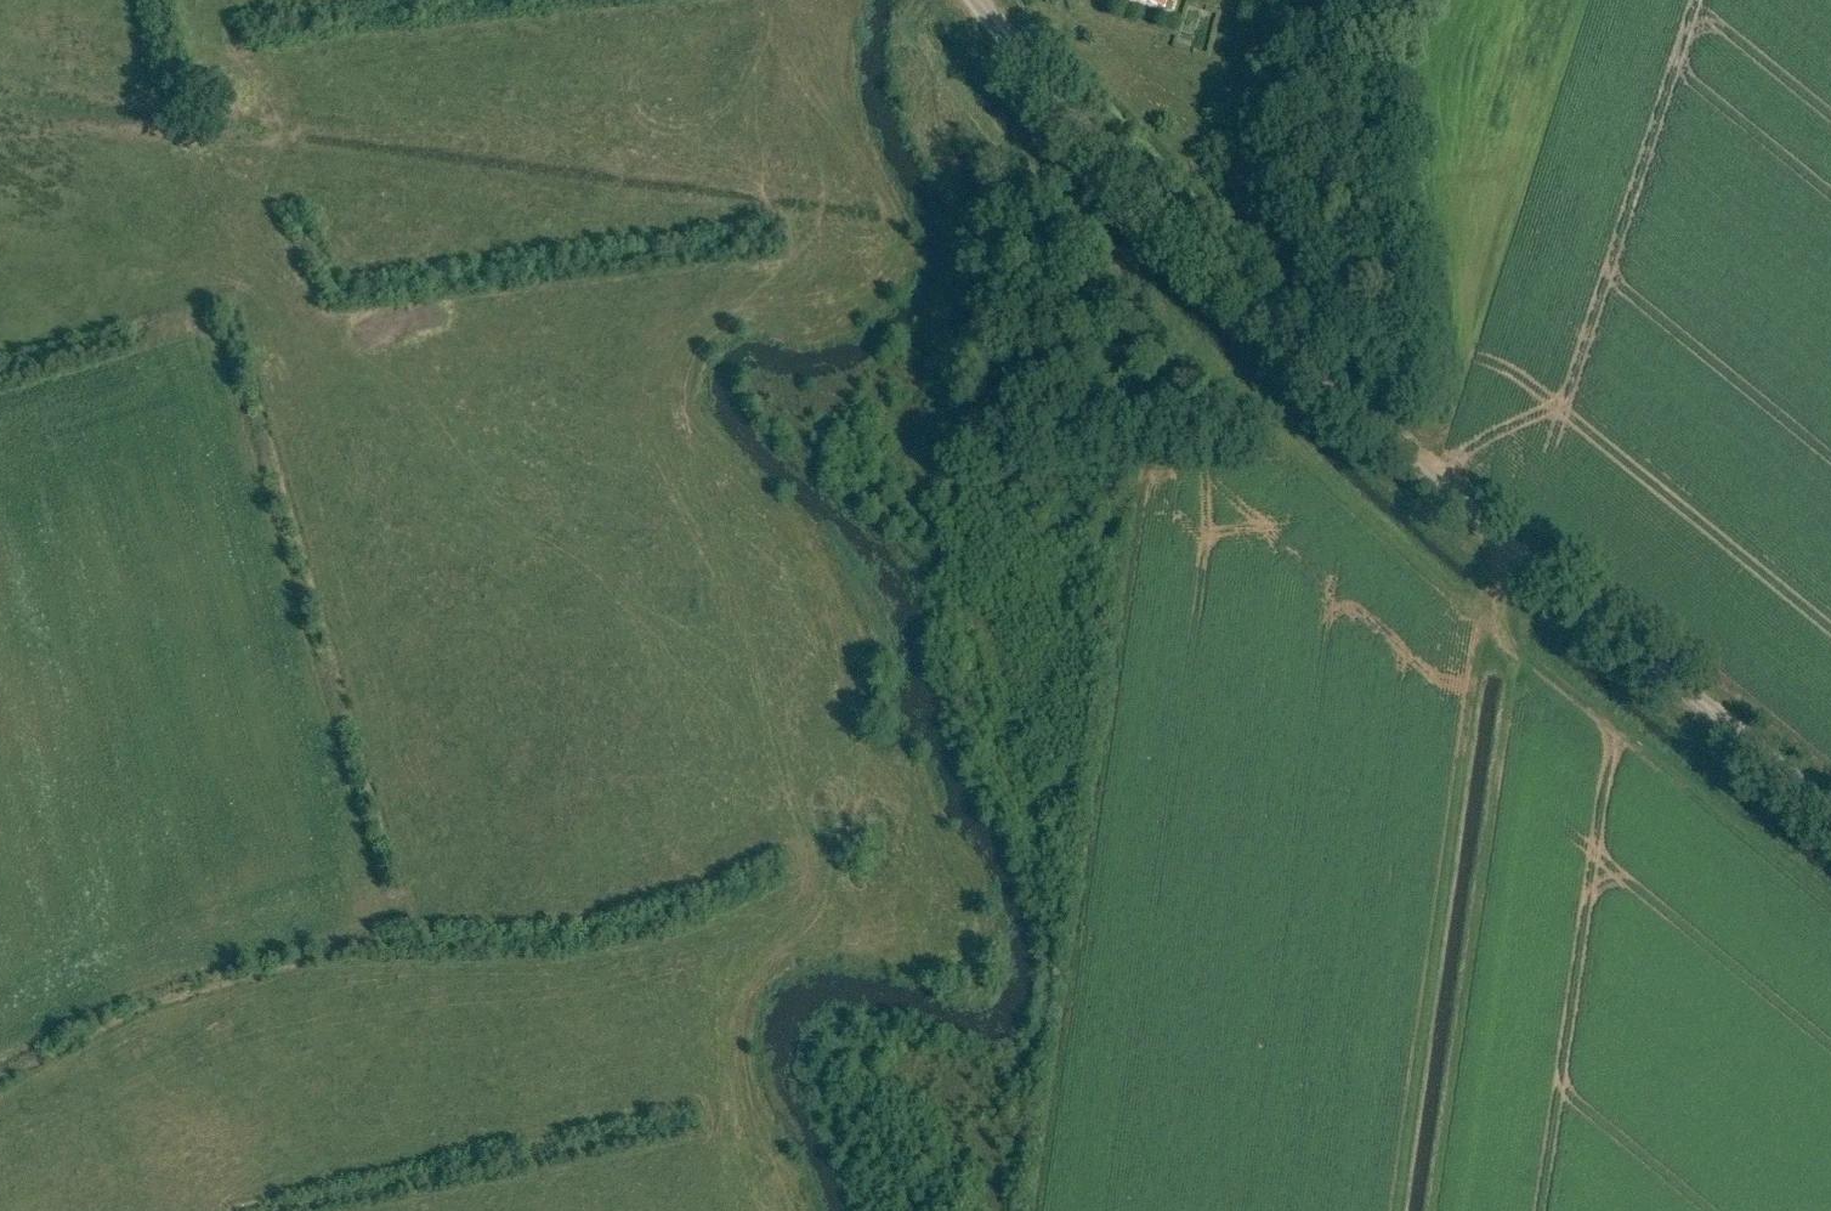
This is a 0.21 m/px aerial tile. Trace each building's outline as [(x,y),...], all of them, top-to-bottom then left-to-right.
[(1137,1),(1160,8),(1163,0),(1137,0),(1137,1)]
